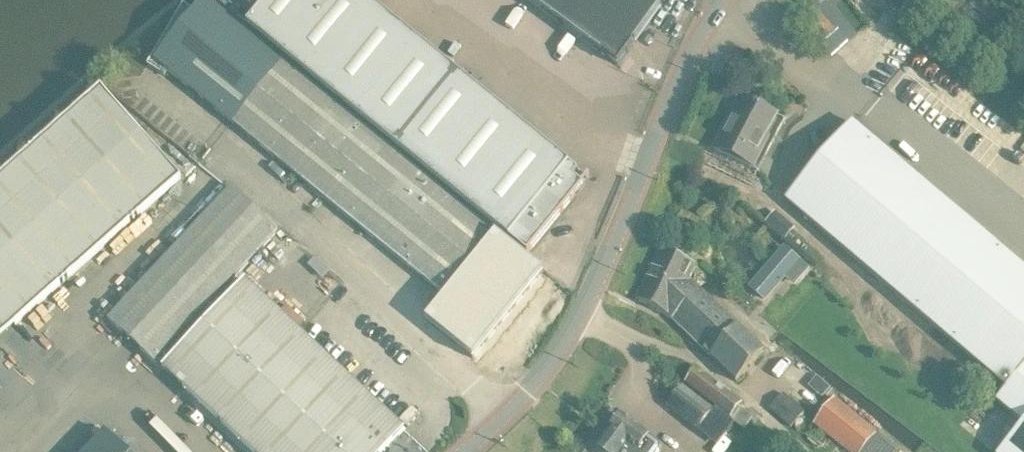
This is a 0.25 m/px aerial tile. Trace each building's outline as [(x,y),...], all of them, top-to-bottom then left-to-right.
[(193,92),(244,29),(208,0),(203,0),(149,67),(164,76),(168,72),(193,92)] [(367,0),(269,0),(247,27),(319,86),(381,12),(367,0)] [(619,65),(666,0),(529,0),(619,65)] [(822,45),(832,57),(850,42),(840,29),(834,34),(818,11),(802,25),(822,45)] [(398,150),(459,75),(381,12),(319,86),(398,150)] [(244,29),(193,92),(232,123),(283,61),(244,29)] [(283,61),(232,123),(295,174),(309,157),(308,157),(345,111),(283,61)] [(568,163),(459,75),(398,150),(507,238),(568,163)] [(181,179),(101,89),(0,179),(0,340),(181,179)] [(784,120),(744,99),(728,130),(725,128),(715,149),(758,171),(784,120)] [(309,157),(295,174),(326,199),(376,136),(345,111),(308,157),(309,157)] [(1020,421),(1023,417),(1023,269),(852,122),(786,200),(1007,388),(996,400),(1020,421)] [(492,231),(376,136),(326,199),(442,293),(492,231)] [(568,163),(507,238),(528,255),(588,180),(568,163)] [(230,188),(108,320),(155,364),(277,232),(230,188)] [(495,233),(425,320),(473,359),(543,271),(495,233)] [(807,267),(784,247),(748,288),(765,302),(786,277),(793,283),(807,267)] [(682,298),(750,367),(763,352),(690,280),(696,266),(660,248),(648,273),(685,290),(682,298)] [(673,316),(736,382),(750,367),(682,298),(685,290),(648,273),(636,298),(673,316)] [(405,430),(245,281),(163,369),(252,451),(384,451),(405,430)] [(685,382),(731,418),(745,428),(752,418),(739,408),(743,403),(697,367),(685,382)] [(667,405),(698,430),(711,440),(726,421),(682,386),(667,405)] [(791,428),(796,423),(795,425),(795,428),(796,430),(797,433),(798,434),(800,435),(801,435),(802,435),(805,435),(808,434),(809,433),(812,430),(812,428),(812,425),(812,424),(811,423),(810,421),(808,419),(804,418),(802,418),(800,419),(798,420),(805,412),(784,393),(768,410),(791,428)] [(897,447),(835,397),(813,424),(849,451),(892,451),(897,447)] [(407,426),(419,413),(412,407),(400,420),(407,426)] [(597,449),(601,451),(657,451),(659,448),(658,445),(648,438),(649,436),(621,416),(614,417),(613,416),(608,423),(609,423),(610,430),(610,431),(597,449)] [(1020,421),(1023,424),(999,451),(1023,451),(1023,417),(1020,421)] [(106,433),(88,451),(127,451),(106,433)]
